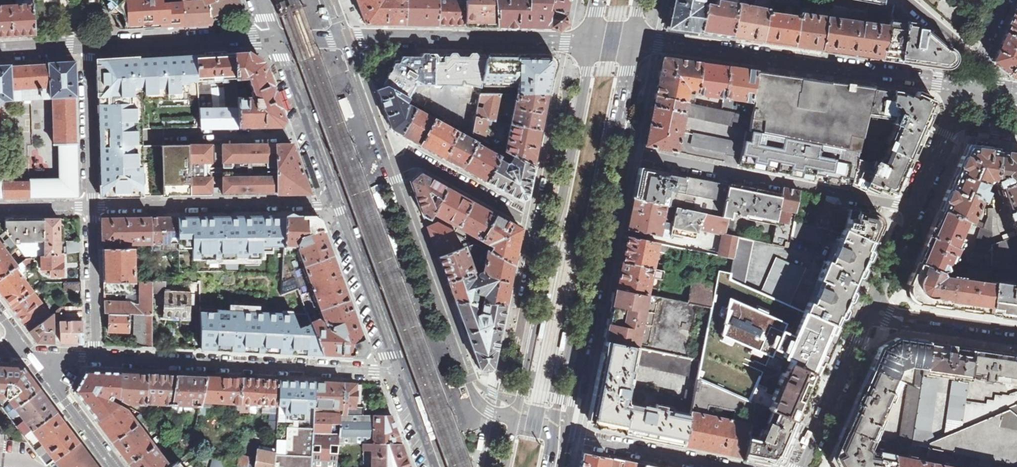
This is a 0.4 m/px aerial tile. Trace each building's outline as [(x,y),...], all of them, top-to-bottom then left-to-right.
[(126,0),(109,0),(110,1),(113,3),(116,6),(119,9),(121,12),(121,14),(123,17),(124,22),(125,26),(125,29),(126,29),(126,0)] [(126,29),(184,26),(183,2),(168,3),(164,3),(164,0),(126,0),(126,29)] [(211,24),(227,23),(223,11),(241,4),(240,0),(220,0),(211,3),(211,24)] [(365,24),(405,25),(405,0),(357,0),(365,24)] [(405,25),(438,25),(438,0),(405,0),(405,25)] [(438,25),(463,25),(464,0),(460,0),(438,0),(438,25)] [(464,0),(463,25),(496,26),(494,0),(464,0)] [(496,26),(556,27),(558,27),(560,26),(561,25),(562,23),(563,21),(567,0),(494,0),(496,26)] [(704,12),(701,11),(703,0),(674,0),(668,28),(669,29),(700,33),(704,12)] [(769,10),(757,8),(758,5),(755,5),(755,7),(747,6),(748,0),(739,0),(738,5),(732,38),(763,42),(769,10)] [(867,13),(869,6),(881,9),(883,9),(884,8),(886,7),(887,5),(887,3),(887,1),(887,0),(830,0),(830,6),(867,13)] [(184,26),(211,24),(211,3),(206,5),(204,1),(190,2),(183,2),(184,26)] [(732,38),(738,5),(725,3),(721,2),(717,1),(716,7),(709,6),(707,6),(705,6),(704,12),(700,33),(732,38)] [(795,46),(801,7),(796,7),(794,17),(785,16),(786,13),(783,13),(783,15),(779,15),(781,4),(771,3),(769,10),(763,42),(795,46)] [(34,4),(17,5),(11,5),(0,6),(0,37),(36,35),(34,4)] [(822,50),(827,18),(811,16),(812,6),(802,4),(801,7),(795,46),(822,50)] [(946,49),(894,5),(891,17),(882,59),(932,65),(943,67),(944,66),(944,65),(950,63),(951,64),(952,63),(953,56),(952,55),(951,55),(946,52),(947,51),(946,49)] [(1005,33),(1016,38),(1016,5),(1005,33)] [(882,59),(891,17),(867,13),(830,6),(827,18),(822,50),(882,59)] [(1008,74),(1016,63),(1016,38),(1005,33),(993,61),(1008,74)] [(246,52),(234,53),(238,98),(238,107),(238,128),(281,127),(285,122),(281,112),(269,79),(263,63),(246,52)] [(196,55),(199,108),(238,107),(238,98),(234,53),(219,54),(208,54),(196,55)] [(165,128),(201,128),(199,108),(196,55),(189,55),(171,57),(159,57),(160,128),(165,128)] [(482,84),(487,58),(458,57),(456,61),(452,61),(452,62),(427,61),(427,60),(423,60),(421,57),(402,56),(400,61),(397,60),(396,61),(395,60),(394,62),(394,63),(395,65),(393,68),(389,68),(388,70),(390,73),(388,77),(389,78),(388,78),(387,78),(383,85),(386,86),(408,99),(417,85),(474,87),(481,88),(482,84)] [(99,129),(160,128),(159,57),(129,59),(98,61),(98,79),(99,129)] [(654,97),(685,102),(687,89),(697,90),(701,63),(694,62),(663,57),(662,58),(658,77),(654,97)] [(517,95),(548,95),(549,90),(553,67),(553,65),(552,62),(550,61),(548,60),(540,59),(487,58),(482,84),(504,84),(508,88),(512,92),(517,94),(517,95)] [(48,64),(11,67),(13,100),(33,99),(53,98),(54,145),(61,145),(62,180),(60,181),(29,181),(29,182),(30,196),(77,196),(76,182),(76,165),(75,145),(77,145),(75,97),(77,97),(76,61),(69,62),(48,63),(48,64)] [(696,94),(723,98),(728,67),(701,63),(697,90),(696,94)] [(1008,74),(1012,77),(1016,78),(1016,63),(1008,74)] [(4,101),(13,100),(11,67),(11,65),(3,66),(0,66),(0,105),(4,101)] [(723,103),(722,110),(732,112),(734,100),(737,100),(736,112),(748,115),(751,102),(756,71),(728,67),(723,98),(723,103)] [(858,152),(858,151),(862,135),(867,116),(873,90),(874,87),(756,71),(751,102),(753,102),(751,116),(749,131),(858,152)] [(377,90),(386,86),(383,85),(371,79),(377,90)] [(401,135),(415,110),(409,106),(406,107),(406,102),(408,99),(386,86),(377,90),(391,129),(401,135)] [(873,90),(867,116),(893,120),(891,124),(894,125),(888,139),(891,140),(887,150),(910,159),(921,134),(925,126),(933,105),(930,99),(917,93),(915,98),(903,93),(894,92),(894,90),(884,89),(882,90),(882,92),(879,92),(879,91),(873,90)] [(480,95),(476,118),(487,120),(494,122),(496,122),(496,120),(500,98),(501,95),(480,95)] [(512,120),(511,124),(540,130),(548,95),(517,95),(515,107),(513,107),(513,109),(514,109),(512,120)] [(644,146),(677,152),(686,103),(685,102),(654,97),(644,146)] [(695,100),(695,104),(722,110),(723,103),(695,100)] [(424,107),(433,112),(432,102),(427,102),(424,107)] [(677,152),(739,164),(746,130),(749,131),(751,116),(748,115),(736,112),(732,112),(722,110),(695,104),(686,103),(677,152)] [(201,128),(238,128),(238,107),(199,108),(201,128)] [(401,135),(420,145),(434,120),(435,118),(432,117),(431,118),(424,114),(425,113),(422,111),(421,113),(415,110),(401,135)] [(486,125),(487,120),(476,118),(472,134),(479,138),(484,141),(486,125)] [(444,158),(458,133),(434,120),(420,145),(444,158)] [(514,156),(533,166),(540,130),(511,124),(511,125),(510,129),(506,152),(507,153),(514,156)] [(850,184),(851,183),(856,159),(858,152),(749,131),(746,130),(739,164),(774,171),(802,177),(827,182),(837,184),(850,184)] [(476,145),(476,144),(470,140),(471,138),(469,137),(468,139),(458,133),(444,158),(462,169),(476,145)] [(858,151),(866,153),(868,142),(866,141),(867,137),(862,135),(858,151)] [(476,145),(485,151),(489,143),(484,141),(479,138),(476,144),(476,145)] [(245,195),(277,194),(276,144),(244,145),(245,195)] [(293,194),(311,194),(301,167),(292,144),(276,144),(277,194),(293,194)] [(139,196),(179,195),(177,145),(100,147),(101,177),(101,196),(119,196),(139,196)] [(179,195),(189,195),(187,145),(177,145),(179,195)] [(189,195),(212,195),(211,145),(187,145),(189,195)] [(223,195),(245,195),(244,145),(215,145),(215,162),(223,162),(223,177),(219,177),(219,192),(223,192),(223,195)] [(462,169),(485,181),(496,161),(498,158),(492,154),(492,153),(490,152),(490,153),(485,151),(476,145),(462,169)] [(987,178),(993,179),(997,150),(967,145),(939,209),(967,221),(969,222),(979,200),(982,201),(986,193),(984,192),(986,188),(983,187),(987,178)] [(910,159),(887,150),(881,164),(873,160),(871,165),(856,159),(851,183),(866,190),(868,190),(869,188),(877,192),(877,190),(884,193),(885,191),(891,193),(893,189),(896,191),(910,159)] [(997,150),(993,179),(997,180),(998,182),(997,182),(999,188),(1004,203),(1006,202),(1009,213),(1008,213),(1010,219),(1011,218),(1016,235),(1016,152),(997,150)] [(485,181),(521,201),(527,198),(533,166),(514,156),(510,166),(505,166),(496,161),(485,181)] [(722,217),(728,185),(693,178),(678,175),(678,181),(672,180),(672,176),(667,176),(667,173),(649,169),(639,176),(638,181),(634,199),(666,205),(670,206),(675,207),(722,217)] [(431,220),(434,214),(439,204),(438,203),(447,188),(420,174),(411,182),(423,216),(431,220)] [(3,196),(3,197),(30,197),(30,196),(29,182),(10,182),(9,176),(4,177),(4,183),(3,183),(3,182),(0,182),(0,196),(3,196)] [(744,219),(776,225),(782,196),(728,185),(722,217),(729,218),(729,219),(731,219),(732,214),(744,217),(744,219)] [(458,228),(472,202),(447,188),(438,203),(439,204),(434,214),(451,223),(458,228)] [(789,248),(791,236),(794,221),(800,192),(783,189),(782,196),(776,225),(772,244),(789,248)] [(830,230),(834,231),(840,205),(837,199),(826,197),(819,228),(825,229),(830,230)] [(670,239),(670,234),(660,231),(666,205),(634,199),(628,230),(670,239)] [(482,241),(495,215),(472,202),(458,228),(482,241)] [(729,218),(722,217),(675,207),(673,220),(670,234),(684,236),(696,239),(699,228),(725,234),(720,256),(721,256),(734,259),(738,237),(733,236),(726,234),(725,234),(729,219),(729,218)] [(844,231),(873,243),(881,226),(881,224),(881,221),(880,218),(878,216),(875,215),(873,214),(849,209),(844,231)] [(967,221),(939,209),(916,263),(938,272),(946,269),(944,264),(949,262),(967,221)] [(983,228),(993,232),(993,209),(988,209),(988,217),(983,228)] [(993,244),(1002,241),(997,225),(997,216),(995,209),(993,209),(993,232),(993,244)] [(438,224),(434,214),(431,220),(423,216),(439,258),(460,250),(455,237),(454,238),(452,232),(438,224)] [(488,251),(488,252),(513,266),(521,229),(495,215),(482,241),(488,245),(491,246),(494,248),(491,253),(488,251)] [(303,266),(333,255),(326,235),(319,216),(302,216),(285,217),(284,246),(296,246),(303,266)] [(284,246),(285,217),(179,218),(179,243),(193,243),(193,258),(201,258),(201,259),(216,259),(216,258),(222,258),(222,259),(237,258),(237,257),(248,257),(248,258),(263,258),(262,253),(273,253),(273,246),(284,246)] [(152,244),(152,218),(102,219),(103,244),(152,244)] [(179,243),(179,218),(152,218),(152,244),(162,244),(162,251),(179,251),(179,243)] [(32,258),(42,257),(45,256),(44,219),(6,220),(6,231),(27,259),(32,258)] [(45,256),(60,254),(60,253),(59,219),(44,219),(45,256)] [(820,240),(825,229),(819,228),(794,221),(791,236),(819,243),(820,240)] [(993,244),(993,232),(983,228),(981,227),(973,252),(991,255),(992,245),(993,244)] [(825,242),(830,230),(825,229),(820,240),(825,242)] [(822,270),(855,285),(873,243),(844,231),(843,230),(835,247),(837,248),(836,249),(837,250),(835,255),(834,255),(833,256),(832,255),(829,262),(826,261),(822,270)] [(667,254),(668,245),(626,236),(621,263),(652,269),(655,252),(667,254)] [(730,279),(745,286),(753,240),(738,237),(734,259),(730,279)] [(993,278),(997,279),(998,270),(999,268),(1011,269),(1013,267),(1004,240),(1002,241),(993,244),(992,245),(991,255),(991,266),(995,266),(993,278)] [(64,253),(80,251),(80,241),(67,241),(67,246),(64,246),(64,253)] [(17,266),(0,243),(0,279),(17,266)] [(474,244),(467,247),(468,250),(470,249),(472,254),(478,254),(476,262),(471,266),(474,273),(479,269),(484,249),(474,244)] [(284,246),(281,296),(298,289),(310,323),(317,321),(320,324),(323,331),(327,330),(328,327),(326,325),(324,321),(323,320),(319,310),(303,266),(296,246),(284,246)] [(460,250),(439,258),(448,284),(474,274),(474,273),(471,266),(464,248),(460,250)] [(134,282),(133,249),(103,249),(104,282),(131,282),(134,282)] [(482,303),(506,304),(513,266),(488,252),(487,255),(483,272),(484,274),(482,273),(481,273),(479,273),(479,275),(477,278),(474,276),(475,275),(474,274),(448,284),(455,303),(475,303),(482,303)] [(991,255),(973,252),(970,257),(968,262),(968,263),(974,265),(991,266),(991,255)] [(52,276),(63,276),(63,253),(60,253),(60,254),(45,256),(42,257),(43,270),(51,270),(52,276)] [(319,310),(349,299),(345,289),(344,289),(341,281),(342,280),(333,255),(303,266),(319,310)] [(32,258),(27,259),(17,266),(0,279),(0,292),(12,307),(33,291),(17,271),(24,266),(25,268),(34,264),(32,258)] [(777,258),(762,293),(789,305),(790,303),(806,268),(792,265),(777,258)] [(663,272),(652,269),(621,263),(616,289),(647,296),(650,277),(661,279),(663,272)] [(938,272),(916,263),(912,273),(911,272),(906,284),(907,284),(907,286),(915,301),(916,303),(989,313),(992,285),(941,277),(938,272)] [(810,315),(836,327),(855,285),(822,270),(818,280),(821,281),(818,288),(819,289),(818,290),(820,291),(817,296),(816,295),(815,297),(814,296),(811,304),(808,302),(804,312),(810,315)] [(815,376),(836,327),(810,315),(804,312),(802,311),(789,305),(762,293),(745,286),(730,279),(723,292),(711,330),(707,328),(703,353),(760,378),(778,382),(782,373),(785,374),(789,364),(815,376)] [(65,290),(81,290),(81,281),(64,282),(65,290)] [(152,281),(152,283),(152,293),(165,293),(164,316),(189,317),(190,293),(167,292),(165,291),(165,282),(152,281)] [(693,281),(689,304),(711,308),(714,290),(715,286),(693,281)] [(131,293),(131,282),(104,282),(104,294),(115,294),(115,303),(104,303),(105,314),(109,314),(130,315),(136,315),(153,316),(152,293),(152,283),(141,283),(141,289),(141,306),(131,303),(127,303),(127,295),(131,295),(131,293)] [(992,285),(989,313),(1016,317),(1016,285),(993,282),(992,285)] [(131,295),(127,295),(127,303),(131,303),(141,306),(141,289),(134,289),(134,293),(131,293),(131,295)] [(647,296),(616,289),(613,300),(607,333),(605,341),(701,360),(703,353),(707,328),(711,308),(689,304),(647,296)] [(711,308),(707,328),(711,330),(723,292),(714,290),(711,308)] [(33,291),(12,307),(30,331),(51,315),(33,291)] [(546,312),(550,294),(546,293),(542,311),(546,312)] [(347,356),(363,357),(368,350),(362,335),(349,299),(319,310),(323,320),(324,321),(326,325),(328,327),(327,330),(323,331),(320,324),(317,321),(310,323),(310,324),(321,355),(347,356)] [(480,370),(492,369),(506,304),(482,303),(480,314),(477,314),(474,307),(475,303),(455,303),(480,370)] [(795,305),(790,303),(789,305),(802,311),(804,307),(796,303),(795,305)] [(568,322),(572,305),(568,304),(564,322),(568,322)] [(82,306),(64,307),(65,318),(69,318),(69,317),(82,316),(82,306)] [(60,322),(65,322),(65,318),(64,307),(62,307),(57,311),(57,322),(60,322)] [(278,353),(281,313),(217,310),(217,312),(200,312),(201,349),(278,353)] [(281,313),(278,353),(314,355),(321,355),(310,324),(298,328),(293,313),(281,313)] [(51,315),(30,331),(37,341),(53,342),(53,314),(51,315)] [(130,315),(109,314),(109,323),(109,331),(129,332),(129,319),(130,315)] [(153,316),(136,315),(136,319),(137,320),(134,324),(134,346),(144,346),(153,347),(153,316)] [(60,322),(61,343),(83,343),(82,321),(65,322),(60,322)] [(541,321),(537,338),(541,339),(545,322),(541,321)] [(562,351),(566,334),(562,333),(558,350),(562,351)] [(924,368),(928,342),(897,338),(879,348),(870,368),(895,379),(899,369),(908,366),(924,368)] [(701,360),(605,341),(591,409),(591,414),(595,415),(594,423),(596,428),(637,436),(684,445),(695,391),(686,390),(684,400),(661,395),(659,404),(656,404),(655,409),(629,403),(628,405),(624,404),(626,401),(633,363),(654,368),(654,369),(689,376),(690,378),(697,379),(697,378),(701,360)] [(968,383),(969,375),(973,348),(928,342),(924,368),(924,371),(923,376),(933,378),(934,375),(958,379),(958,382),(968,383)] [(1016,360),(1011,359),(1011,357),(1009,356),(1009,355),(1001,354),(1001,352),(973,348),(969,375),(977,376),(977,380),(1016,385),(1016,359),(1016,360)] [(697,378),(749,401),(757,384),(760,378),(703,353),(701,360),(697,378)] [(774,412),(795,422),(815,376),(789,364),(785,374),(782,373),(778,382),(781,383),(773,400),(768,398),(764,408),(765,408),(774,412)] [(3,407),(3,397),(6,397),(9,400),(12,404),(5,409),(8,413),(40,390),(23,368),(0,367),(0,406),(3,407)] [(898,380),(895,379),(870,368),(851,412),(879,425),(898,380)] [(916,388),(921,391),(923,376),(924,371),(918,370),(916,388)] [(114,442),(138,424),(126,409),(110,401),(113,395),(120,399),(120,373),(103,372),(86,371),(81,381),(75,391),(80,398),(86,406),(114,442)] [(120,373),(120,399),(129,404),(146,404),(147,374),(120,373)] [(175,375),(147,374),(146,404),(171,405),(175,375)] [(207,377),(175,375),(171,405),(171,410),(175,410),(175,405),(200,406),(201,402),(207,377)] [(919,446),(933,439),(930,431),(938,379),(933,378),(923,376),(921,391),(912,445),(919,446)] [(241,379),(207,377),(201,402),(240,404),(241,379)] [(695,391),(684,445),(743,457),(747,436),(749,425),(706,416),(709,405),(752,413),(754,403),(749,401),(697,378),(697,379),(695,391)] [(246,379),(241,379),(240,404),(240,412),(245,412),(246,404),(277,406),(278,380),(263,380),(246,379)] [(314,408),(315,382),(313,382),(278,380),(277,406),(277,414),(276,421),(275,454),(274,466),(312,466),(314,408)] [(966,402),(968,383),(958,382),(953,381),(946,434),(962,427),(966,402)] [(342,409),(344,384),(331,383),(315,382),(314,408),(322,408),(342,409)] [(341,415),(363,415),(363,407),(360,407),(360,385),(344,384),(342,409),(341,415)] [(757,384),(749,401),(754,403),(764,408),(768,398),(769,395),(763,393),(765,388),(757,384)] [(899,443),(912,445),(921,391),(916,388),(909,385),(899,443)] [(40,390),(8,413),(12,419),(19,413),(25,421),(18,426),(25,436),(32,430),(56,412),(40,390)] [(1016,393),(1009,395),(1009,396),(1002,395),(1002,396),(995,395),(994,401),(987,400),(987,404),(966,402),(962,427),(1016,405),(1016,393)] [(752,413),(750,422),(755,424),(760,414),(763,415),(765,408),(764,408),(754,403),(752,413)] [(919,446),(929,448),(942,451),(954,453),(980,458),(992,461),(1016,466),(1016,405),(962,427),(946,434),(933,439),(919,446)] [(314,408),(312,466),(336,466),(338,444),(341,415),(321,414),(322,408),(314,408)] [(56,412),(32,430),(43,445),(36,451),(48,465),(56,459),(79,442),(56,412)] [(747,436),(743,457),(769,462),(781,455),(795,422),(774,412),(769,423),(767,422),(762,433),(759,432),(756,437),(747,436)] [(877,430),(879,425),(851,412),(848,418),(877,430)] [(391,444),(402,444),(392,416),(376,416),(363,415),(341,415),(338,444),(364,444),(391,444)] [(877,430),(848,418),(838,441),(831,458),(835,466),(894,466),(896,457),(886,455),(872,452),(872,450),(870,448),(869,448),(877,430)] [(130,464),(154,447),(138,424),(114,442),(130,464)] [(886,455),(896,457),(898,443),(888,441),(886,455)] [(88,456),(85,458),(81,452),(84,449),(79,442),(56,459),(62,466),(74,466),(77,465),(79,466),(96,466),(88,456)] [(402,444),(391,444),(364,444),(364,450),(372,450),(372,466),(410,466),(402,444)] [(929,448),(919,446),(918,452),(928,454),(929,448)] [(154,447),(130,464),(132,466),(169,466),(154,447)] [(929,448),(928,454),(928,456),(940,458),(940,457),(942,451),(929,448)] [(275,454),(258,451),(256,466),(274,466),(275,454)] [(942,451),(940,457),(953,459),(954,453),(942,451)] [(609,458),(582,453),(580,466),(607,466),(609,458)] [(239,466),(249,466),(249,457),(239,454),(239,466)] [(932,464),(919,462),(919,458),(912,456),(911,460),(896,457),(894,466),(932,466),(932,464)] [(607,466),(623,466),(624,461),(609,458),(607,466)] [(980,458),(979,465),(990,466),(991,466),(992,461),(980,458)]
